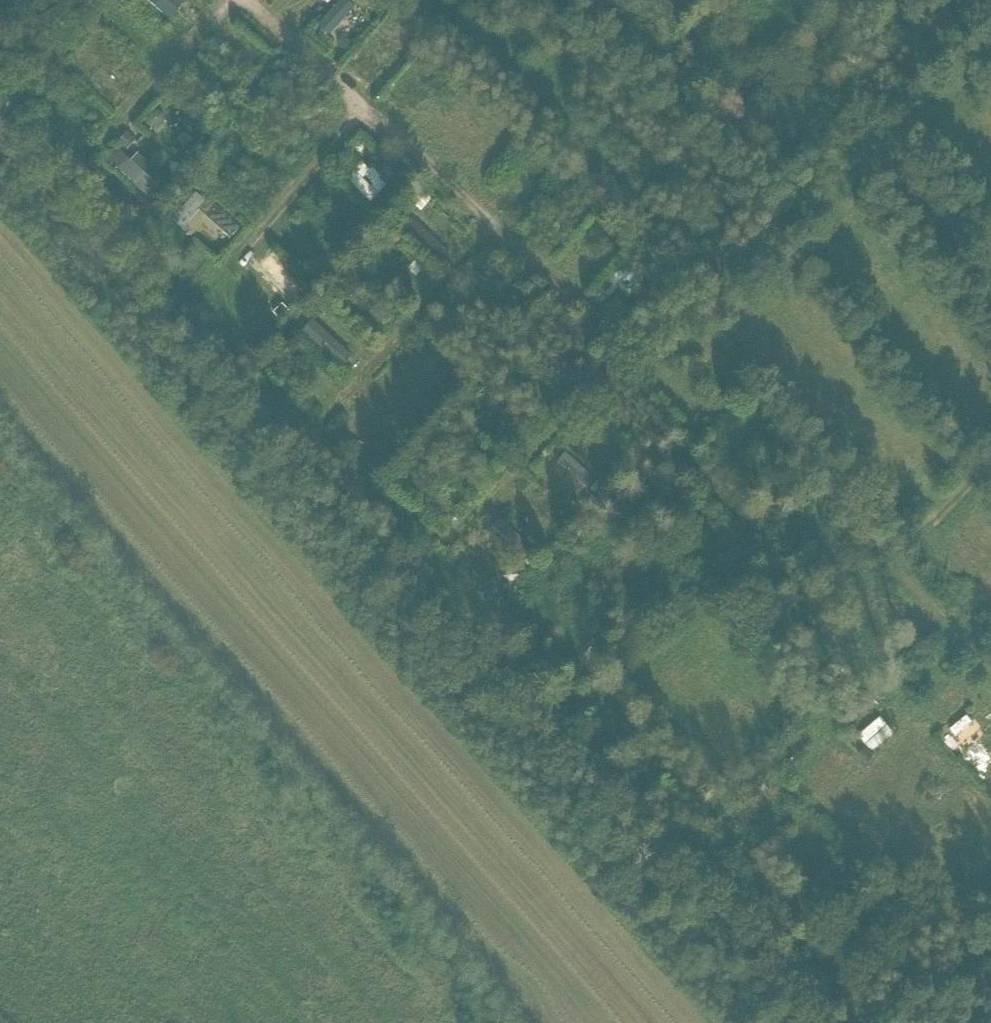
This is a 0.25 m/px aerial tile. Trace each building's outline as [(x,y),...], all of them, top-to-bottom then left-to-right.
[(313,25),(325,36),(350,9),(340,0),(336,0),(313,25)] [(392,16),(383,26),(392,34),(401,24),(392,16)] [(95,27),(86,37),(97,47),(106,38),(95,27)] [(70,56),(61,64),(68,71),(76,63),(70,56)] [(135,65),(129,71),(140,81),(145,75),(135,65)] [(254,77),(245,88),(252,94),(262,83),(254,77)] [(125,132),(117,141),(126,149),(134,141),(125,132)] [(370,203),(386,185),(359,160),(343,178),(370,203)] [(152,180),(157,170),(142,163),(137,173),(152,180)] [(397,169),(386,180),(393,186),(404,175),(397,169)] [(422,191),(411,203),(420,210),(431,198),(422,191)] [(206,226),(217,207),(193,192),(173,224),(191,235),(199,222),(206,226)] [(410,238),(434,260),(448,245),(424,223),(410,238)] [(207,248),(216,234),(200,224),(191,238),(207,248)] [(601,257),(593,260),(598,270),(605,266),(601,257)] [(412,258),(405,267),(414,273),(421,264),(412,258)] [(616,288),(625,297),(642,278),(623,262),(599,289),(607,297),(616,288)] [(340,368),(352,355),(312,318),(300,331),(340,368)] [(424,396),(416,405),(425,412),(433,403),(424,396)] [(581,488),(590,478),(564,453),(554,462),(581,488)] [(497,571),(526,545),(498,515),(470,541),(497,571)] [(529,548),(520,559),(529,567),(538,556),(529,548)] [(985,736),(966,712),(946,728),(964,752),(985,736)] [(868,753),(892,733),(878,716),(854,735),(868,753)] [(950,735),(942,742),(952,754),(960,747),(950,735)] [(966,772),(981,763),(972,747),(957,756),(966,772)] [(864,748),(857,753),(865,763),(871,757),(864,748)]
